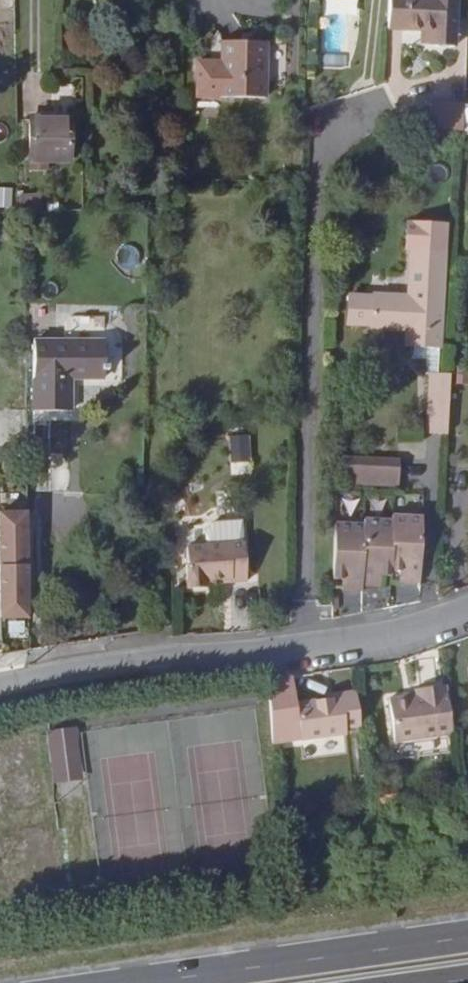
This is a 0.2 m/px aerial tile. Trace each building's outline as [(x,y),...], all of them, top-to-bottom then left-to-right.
[(391,29),(431,29),(431,43),(457,45),(460,0),(392,0),(391,29)] [(274,9),(230,7),(229,64),(273,65),(274,9)] [(225,41),(221,41),(220,97),(229,98),(225,41)] [(436,102),(435,133),(467,134),(467,103),(436,102)] [(70,125),(70,117),(29,117),(28,162),(31,162),(69,162),(69,155),(70,125)] [(46,172),(46,162),(31,162),(31,171),(46,172)] [(40,209),(39,195),(19,196),(19,210),(40,209)] [(411,263),(444,264),(445,242),(407,240),(405,263),(411,263)] [(412,362),(439,363),(444,264),(411,263),(408,311),(371,309),(370,339),(370,343),(406,344),(406,362),(412,362)] [(357,338),(359,309),(348,309),(346,338),(357,338)] [(357,338),(370,339),(371,309),(359,309),(357,338)] [(105,378),(104,354),(104,340),(33,341),(34,411),(70,410),(69,379),(105,378)] [(429,402),(437,402),(439,363),(412,362),(412,373),(427,374),(426,402),(429,402)] [(445,462),(448,402),(437,402),(429,402),(427,461),(445,462)] [(229,435),(229,462),(249,462),(250,436),(229,435)] [(340,510),(348,510),(349,492),(341,491),(340,510)] [(349,492),(348,510),(362,512),(363,493),(349,492)] [(363,493),(362,512),(390,513),(391,493),(363,493)] [(28,618),(27,513),(0,513),(0,565),(1,619),(28,618)] [(206,546),(244,543),(242,521),(213,523),(205,530),(206,546)] [(411,588),(419,588),(421,523),(395,523),(395,529),(390,529),(389,582),(394,583),(394,577),(406,577),(411,578),(411,588)] [(361,532),(359,596),(364,596),(364,591),(378,592),(378,582),(385,582),(389,582),(390,529),(365,528),(365,532),(361,532)] [(334,532),(333,585),(344,584),(347,532),(334,532)] [(344,584),(343,596),(359,596),(361,532),(347,532),(344,584)] [(247,581),(245,543),(206,546),(185,547),(186,564),(185,564),(186,585),(204,584),(204,580),(230,579),(231,583),(247,581)] [(343,728),(357,726),(353,693),(331,695),(332,699),(297,704),(294,677),(269,681),(274,745),(298,741),(344,735),(343,728)] [(392,742),(450,735),(444,686),(411,690),(412,697),(386,701),(392,742)] [(80,768),(75,729),(47,732),(52,772),(80,768)] [(81,778),(80,768),(52,772),(54,782),(81,778)]
